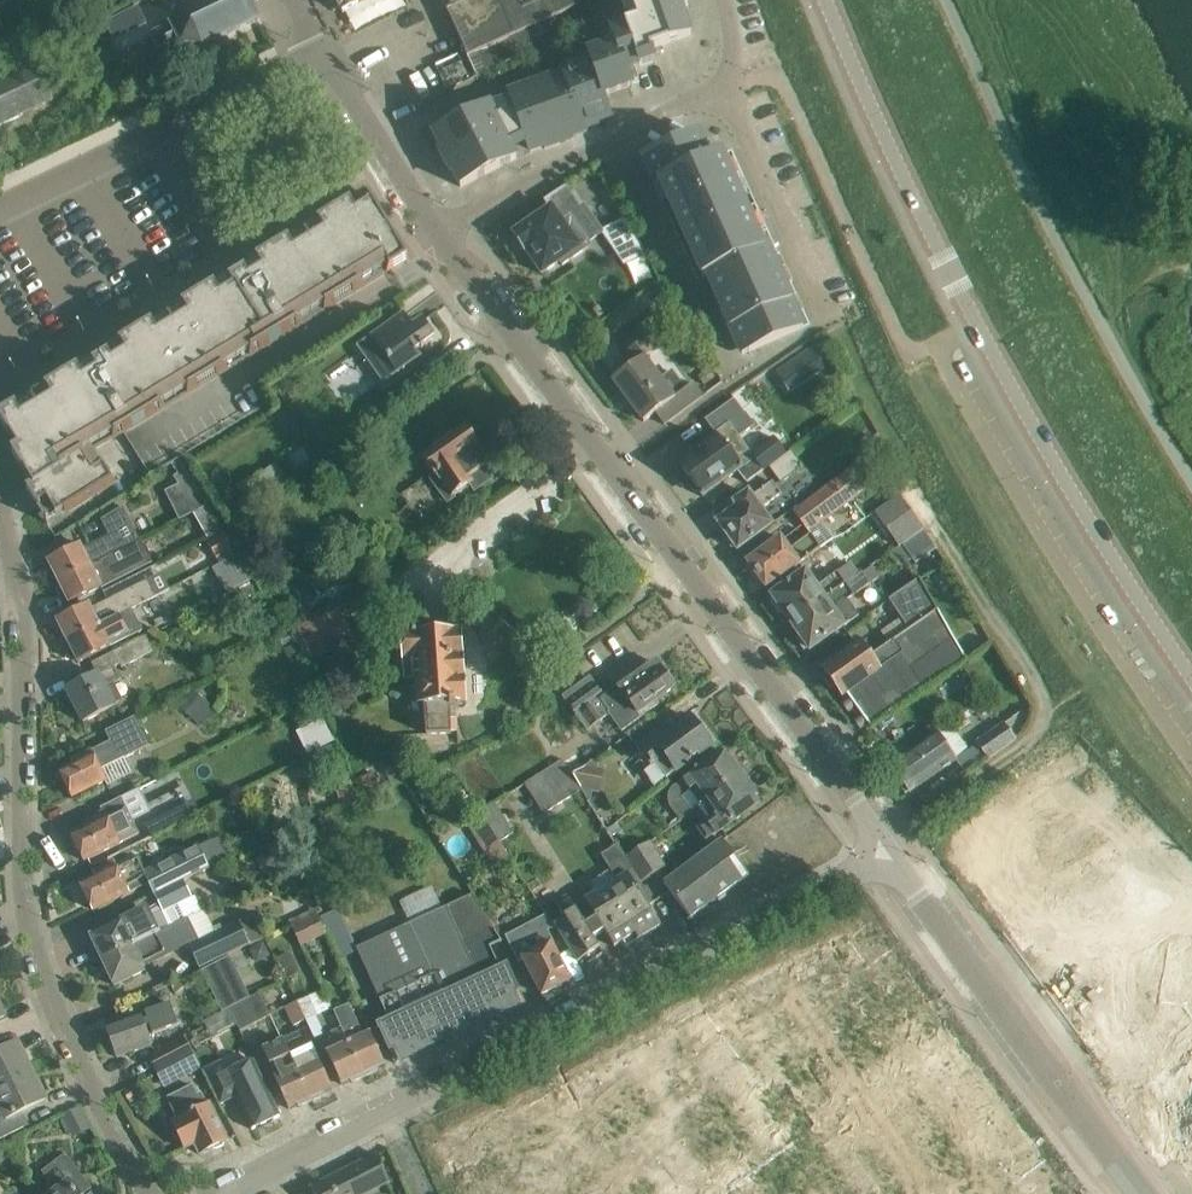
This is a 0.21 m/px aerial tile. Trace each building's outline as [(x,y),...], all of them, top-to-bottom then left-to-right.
[(260,19),(261,19),(251,0),(188,0),(181,3),(170,23),(171,24),(154,32),(163,51),(180,43),(181,44),(203,47),(260,19)] [(343,13),(370,0),(337,0),(343,13)] [(590,25),(578,0),(438,0),(437,1),(442,13),(447,11),(468,57),(470,56),(478,73),(476,74),(477,76),(590,25)] [(631,25),(672,11),(668,0),(622,0),(631,25)] [(682,10),(689,8),(687,5),(672,11),(631,25),(611,32),(615,46),(630,88),(640,84),(635,71),(655,63),(651,52),(691,37),(682,10)] [(605,97),(630,88),(615,46),(588,55),(590,59),(561,69),(563,73),(562,74),(502,95),(504,102),(491,107),(490,105),(434,133),(442,150),(440,151),(441,153),(452,148),(455,155),(445,160),(446,162),(456,157),(460,164),(449,169),(450,171),(453,170),(461,187),(517,159),(512,149),(526,142),(530,152),(544,147),(545,149),(560,143),(558,136),(569,132),(571,139),(573,139),(572,137),(587,131),(583,122),(595,118),(597,125),(598,125),(598,123),(612,117),(605,97)] [(53,100),(35,61),(0,78),(0,126),(53,100)] [(710,162),(698,136),(644,160),(698,282),(714,274),(749,354),(810,326),(732,152),(710,162)] [(585,205),(580,208),(567,188),(568,188),(567,186),(545,200),(549,207),(548,208),(549,209),(514,233),(542,274),(560,262),(563,266),(588,248),(585,244),(604,231),(585,205)] [(0,418),(0,419),(19,450),(13,454),(33,486),(27,490),(29,492),(38,508),(48,502),(58,517),(113,483),(105,469),(93,476),(82,457),(62,470),(56,459),(384,259),(391,270),(392,271),(408,261),(408,260),(367,194),(245,268),(243,270),(181,307),(130,338),(95,360),(92,361),(0,418)] [(625,264),(647,255),(628,217),(606,228),(625,264)] [(359,347),(384,382),(420,356),(417,351),(421,348),(422,350),(425,348),(424,346),(435,338),(422,321),(413,327),(405,315),(359,347)] [(703,396),(694,384),(675,398),(645,358),(656,349),(647,337),(624,354),(633,366),(613,380),(644,422),(656,413),(664,425),(703,396)] [(790,362),(776,372),(784,384),(798,374),(790,362)] [(739,437),(755,425),(746,413),(734,399),(706,420),(716,433),(716,434),(718,438),(680,466),(703,497),(738,471),(747,483),(769,467),(786,454),(773,437),(751,454),(739,437)] [(413,489),(402,497),(421,523),(433,515),(448,504),(455,499),(454,498),(473,484),(469,479),(489,465),(478,449),(481,447),(466,428),(455,436),(454,434),(421,458),(433,474),(413,489)] [(786,454),(769,467),(781,483),(802,466),(791,450),(786,454)] [(781,538),(747,562),(766,589),(835,539),(822,522),(879,480),(864,460),(794,512),(811,535),(790,550),(781,538)] [(186,469),(175,475),(195,509),(206,502),(186,469)] [(738,550),(758,536),(772,526),(760,510),(781,494),(772,482),(751,497),(748,494),(735,503),(739,508),(718,523),(738,550)] [(888,528),(908,514),(898,500),(878,514),(888,528)] [(209,505),(194,514),(208,539),(223,531),(209,505)] [(59,582),(128,547),(140,541),(123,509),(102,520),(109,535),(83,549),(81,544),(48,560),(59,582)] [(905,544),(903,545),(913,559),(915,557),(932,546),(932,545),(923,531),(921,532),(905,544)] [(234,550),(224,533),(208,542),(218,560),(234,550)] [(100,582),(137,564),(128,547),(59,582),(70,603),(102,587),(100,582)] [(838,573),(845,584),(853,578),(854,579),(860,575),(852,563),(838,573)] [(247,571),(222,585),(227,594),(239,587),(253,580),(247,571)] [(772,596),(791,622),(845,584),(838,573),(817,588),(805,572),(772,596)] [(848,600),(854,596),(870,584),(863,573),(860,575),(854,579),(853,578),(845,584),(791,622),(810,650),(859,616),(848,600)] [(158,596),(149,579),(92,608),(89,604),(57,620),(68,642),(132,609),(158,596)] [(920,579),(889,601),(909,630),(938,610),(920,579)] [(143,631),(132,609),(68,642),(79,663),(143,631)] [(968,661),(964,654),(940,613),(942,612),(940,609),(939,611),(938,610),(909,630),(895,640),(904,653),(843,697),(868,731),(968,661)] [(340,610),(298,629),(312,661),(354,642),(340,610)] [(426,635),(402,636),(405,684),(405,688),(424,687),(427,735),(452,733),(451,716),(440,717),(440,709),(458,707),(458,703),(466,703),(461,632),(438,634),(438,628),(426,629),(426,635)] [(116,667),(121,665),(122,668),(154,652),(146,637),(92,663),(97,674),(67,690),(84,722),(116,706),(106,688),(123,680),(116,667)] [(861,643),(824,669),(827,673),(823,676),(831,688),(835,685),(843,697),(904,653),(895,640),(870,657),(861,643)] [(566,661),(547,675),(554,685),(574,671),(566,661)] [(621,731),(640,718),(658,705),(656,702),(675,688),(657,663),(634,679),(632,676),(618,687),(604,698),(590,678),(564,697),(588,730),(609,715),(621,731)] [(177,705),(201,727),(216,710),(192,688),(177,705)] [(106,781),(101,770),(149,746),(135,717),(106,731),(111,741),(91,751),(91,750),(72,759),(74,764),(60,771),(73,797),(95,787),(106,781)] [(324,717),(295,730),(306,753),(334,740),(324,717)] [(676,772),(712,745),(692,718),(665,739),(661,734),(660,734),(650,721),(625,741),(647,770),(652,766),(663,781),(676,772)] [(1003,723),(976,743),(988,759),(1016,740),(1015,738),(1005,725),(1003,723)] [(910,791),(911,792),(956,760),(956,759),(966,752),(950,729),(936,739),(933,735),(891,764),(902,779),(898,782),(906,793),(910,791)] [(680,820),(740,775),(722,751),(674,787),(671,789),(669,792),(668,796),(668,800),(669,804),(671,807),(680,820)] [(559,805),(582,790),(563,760),(540,775),(559,805)] [(375,773),(355,781),(362,798),(382,791),(375,773)] [(544,814),(559,805),(540,775),(525,784),(544,814)] [(707,840),(740,815),(759,801),(740,775),(680,820),(680,821),(693,812),(702,825),(698,828),(707,840)] [(122,796),(132,818),(147,811),(137,789),(122,796)] [(136,827),(127,810),(121,798),(101,808),(103,812),(85,821),(87,827),(72,834),(85,861),(122,843),(118,836),(136,827)] [(494,803),(480,812),(499,842),(513,833),(494,803)] [(166,816),(148,825),(154,836),(172,827),(166,816)] [(291,863),(279,839),(253,852),(265,875),(291,863)] [(749,875),(723,840),(665,883),(690,916),(687,918),(688,920),(749,875)] [(211,842),(199,848),(209,867),(226,859),(217,841),(211,842)] [(666,867),(653,846),(651,842),(626,857),(634,870),(641,882),(666,867)] [(622,888),(611,895),(639,939),(661,925),(649,906),(654,903),(641,882),(617,846),(602,856),(622,888)] [(96,876),(81,884),(94,910),(149,883),(154,894),(184,880),(209,867),(199,848),(199,847),(146,873),(139,859),(118,869),(114,861),(94,871),(96,876)] [(148,906),(90,934),(102,960),(157,933),(188,918),(181,904),(188,900),(193,898),(184,880),(154,894),(159,904),(149,909),(148,906)] [(502,941),(496,931),(473,894),(453,904),(503,1013),(525,1004),(507,964),(501,967),(499,962),(498,962),(491,947),(502,941)] [(611,895),(604,899),(601,901),(596,894),(585,900),(590,908),(606,932),(615,947),(622,943),(625,948),(639,939),(611,895)] [(590,908),(579,914),(567,896),(557,903),(565,917),(554,924),(578,962),(585,958),(589,963),(603,954),(594,939),(606,932),(590,908)] [(410,923),(357,948),(389,1018),(378,1023),(396,1063),(503,1013),(453,904),(410,923)] [(301,947),(327,934),(317,914),(292,926),(301,947)] [(571,981),(552,944),(554,943),(548,930),(553,928),(552,925),(547,917),(507,938),(519,961),(524,959),(543,995),(571,981)] [(199,940),(188,919),(188,918),(157,933),(102,960),(115,986),(147,970),(144,964),(166,953),(167,956),(189,946),(200,969),(251,945),(239,921),(199,940)] [(289,952),(277,959),(288,980),(300,973),(289,952)] [(230,957),(215,964),(235,1003),(250,996),(230,957)] [(261,993),(231,1008),(242,1030),(272,1015),(261,993)] [(297,1001),(284,1007),(293,1027),(306,1020),(307,1020),(297,1001)] [(150,1037),(179,1026),(171,1004),(160,1007),(142,1013),(106,1026),(118,1058),(141,1050),(153,1045),(150,1037)] [(364,1036),(357,1021),(349,1004),(334,1011),(342,1028),(365,1077),(378,1071),(376,1069),(385,1064),(375,1042),(371,1032),(364,1036)] [(352,1083),(365,1077),(342,1028),(328,1034),(335,1049),(327,1052),(332,1062),(342,1084),(351,1080),(352,1083)] [(333,1088),(323,1067),(305,1029),(282,1039),(312,1101),(325,1096),(323,1093),(333,1088)] [(185,1038),(148,1057),(157,1073),(193,1054),(185,1038)] [(300,1107),(312,1101),(282,1039),(263,1048),(271,1066),(274,1064),(279,1074),(277,1075),(277,1076),(275,1078),(289,1109),(298,1104),(300,1107)] [(32,1072),(18,1044),(0,1053),(0,1088),(32,1072)] [(223,1060),(205,1069),(221,1104),(237,1097),(252,1129),(280,1116),(254,1060),(229,1072),(223,1060)] [(19,1130),(12,1117),(46,1100),(32,1072),(0,1088),(0,1105),(1,1106),(0,1106),(0,1139),(19,1130)] [(210,1104),(208,1105),(202,1093),(198,1095),(193,1085),(167,1099),(177,1120),(172,1123),(185,1149),(195,1144),(201,1155),(228,1141),(210,1104)] [(73,1187),(85,1178),(65,1153),(43,1171),(58,1190),(53,1193),(78,1193),(73,1187)] [(377,1154),(310,1188),(313,1193),(366,1193),(391,1182),(377,1154)]
